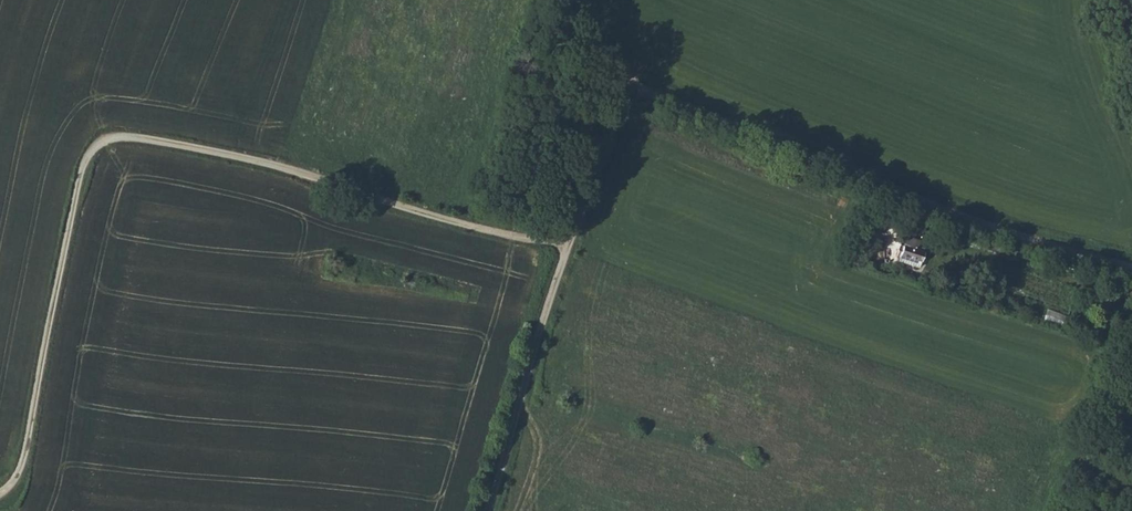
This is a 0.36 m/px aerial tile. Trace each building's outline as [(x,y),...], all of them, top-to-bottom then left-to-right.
[(924,249),(902,243),(897,262),(920,268),(924,249)] [(1040,260),(1029,256),(1027,263),(1038,267),(1040,260)]
